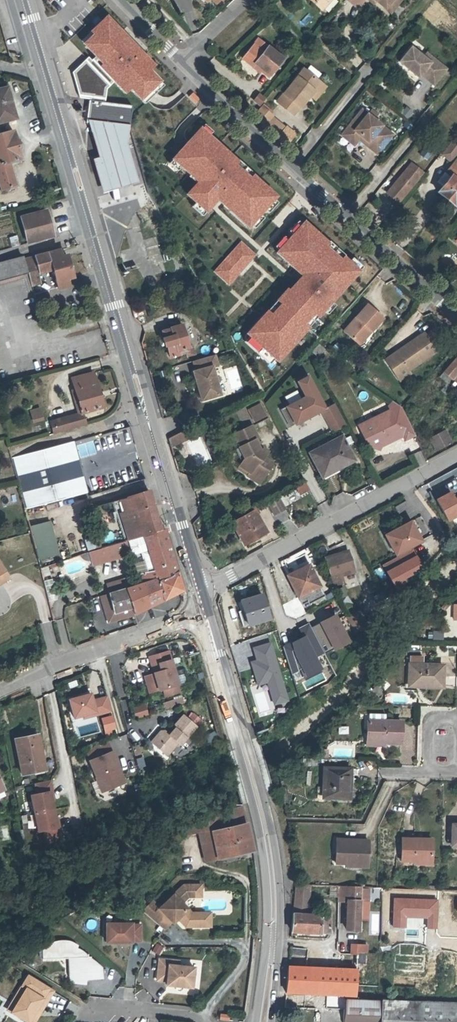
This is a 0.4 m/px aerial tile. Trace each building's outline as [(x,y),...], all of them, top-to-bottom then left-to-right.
[(322,10),(329,2),(327,0),(311,0),(322,10)] [(375,1),(385,8),(392,0),(375,0),(375,1)] [(401,0),(392,0),(385,8),(391,13),(401,0)] [(92,32),(80,42),(95,58),(115,80),(127,92),(132,87),(142,97),(161,79),(151,69),(156,64),(106,11),(88,28),(92,32)] [(258,38),(253,44),(263,52),(268,47),(258,38)] [(271,76),(284,59),(268,47),(263,52),(253,44),(242,58),(253,66),(255,63),(262,69),(271,76)] [(446,69),(433,59),(430,63),(424,58),(411,48),(400,62),(419,77),(421,74),(434,84),(446,69)] [(433,59),(427,54),(424,58),(430,63),(433,59)] [(115,80),(95,58),(92,60),(88,55),(73,69),(79,97),(105,100),(107,86),(115,80)] [(255,63),(253,66),(260,72),(262,69),(255,63)] [(310,95),(320,82),(303,69),(277,102),(294,115),(310,95)] [(315,99),(325,87),(320,82),(310,95),(315,99)] [(9,105),(12,105),(11,104),(7,87),(0,89),(0,122),(13,119),(9,105)] [(132,106),(89,100),(86,117),(129,123),(132,106)] [(272,112),(263,104),(262,106),(270,114),(272,112)] [(262,106),(253,116),(264,126),(271,117),(273,116),(270,114),(262,106)] [(401,114),(406,118),(411,112),(405,108),(401,114)] [(392,125),(399,117),(389,109),(382,117),(392,125)] [(393,134),(362,110),(345,130),(358,141),(359,140),(361,137),(368,142),(366,145),(377,154),(393,134)] [(129,123),(86,117),(98,157),(92,159),(102,193),(138,183),(127,143),(129,123)] [(271,117),(264,126),(276,137),(284,128),(271,117)] [(278,195),(200,125),(171,156),(197,179),(185,192),(206,211),(217,199),(249,228),(278,195)] [(358,141),(345,130),(341,135),(354,146),(358,141)] [(13,131),(0,135),(0,186),(1,190),(15,186),(9,163),(21,159),(13,131)] [(368,142),(361,137),(359,140),(366,145),(368,142)] [(456,152),(456,147),(452,143),(442,155),(450,161),(456,152)] [(454,163),(447,171),(452,175),(438,192),(456,207),(456,205),(456,166),(454,163)] [(398,202),(423,173),(411,164),(387,193),(398,202)] [(53,236),(46,211),(21,217),(28,243),(53,236)] [(362,269),(305,218),(275,251),(301,275),(247,333),(278,361),(362,269)] [(12,246),(19,243),(16,234),(9,237),(12,246)] [(240,241),(214,270),(229,284),(255,255),(240,241)] [(53,269),(58,289),(69,286),(67,279),(73,278),(67,255),(61,256),(60,250),(25,260),(24,257),(0,263),(0,285),(23,279),(22,275),(28,274),(32,286),(41,283),(39,273),(53,269)] [(367,304),(343,331),(357,343),(369,330),(371,331),(383,318),(367,304)] [(188,348),(182,325),(170,329),(162,332),(164,339),(162,340),(164,347),(166,346),(170,358),(186,353),(185,349),(188,348)] [(369,330),(357,343),(359,345),(371,331),(369,330)] [(424,333),(386,360),(395,374),(405,367),(407,371),(436,351),(424,333)] [(318,357),(324,349),(318,344),(312,352),(318,357)] [(195,355),(192,347),(188,348),(185,349),(186,353),(188,357),(195,355)] [(214,355),(193,361),(196,371),(193,372),(202,400),(220,395),(212,367),(217,365),(214,355)] [(440,376),(447,383),(456,372),(456,357),(440,376)] [(405,367),(395,374),(400,380),(409,373),(407,371),(405,367)] [(103,407),(93,373),(72,379),(82,413),(103,407)] [(305,396),(286,405),(295,423),(321,410),(332,432),(346,425),(335,403),(327,407),(309,373),(296,380),(305,396)] [(267,418),(256,398),(235,410),(245,429),(250,427),(267,418)] [(401,408),(392,401),(388,406),(390,410),(366,422),(362,433),(369,447),(380,450),(381,446),(384,439),(400,431),(403,436),(405,440),(415,435),(401,408)] [(41,407),(30,408),(31,421),(43,420),(41,407)] [(82,413),(57,420),(58,423),(68,421),(70,429),(85,425),(82,413)] [(50,422),(53,434),(60,432),(58,423),(57,420),(50,422)] [(58,423),(60,432),(70,429),(68,421),(58,423)] [(456,434),(456,425),(449,429),(453,436),(456,434)] [(262,449),(250,427),(245,429),(236,433),(239,438),(230,443),(234,450),(241,463),(239,466),(249,473),(247,476),(258,483),(271,464),(263,458),(267,452),(262,449)] [(186,429),(177,434),(180,442),(180,443),(190,439),(190,438),(188,433),(186,429)] [(194,430),(188,433),(190,438),(197,435),(194,430)] [(400,431),(384,439),(381,446),(403,436),(400,431)] [(436,449),(450,441),(445,431),(431,439),(436,449)] [(227,438),(230,443),(239,438),(236,433),(227,438)] [(177,434),(168,438),(170,446),(180,442),(177,434)] [(353,460),(341,437),(310,453),(321,474),(339,464),(341,466),(353,460)] [(73,441),(10,458),(16,480),(24,509),(86,492),(73,441)] [(241,463),(234,450),(231,451),(239,466),(241,463)] [(339,464),(321,474),(324,479),(342,469),(341,466),(339,464)] [(299,495),(308,490),(305,483),(296,488),(299,495)] [(439,500),(451,521),(456,517),(456,490),(439,500)] [(160,530),(149,491),(112,502),(124,542),(160,530)] [(285,509),(279,498),(268,504),(274,515),(285,509)] [(253,539),(266,532),(254,510),(232,523),(244,544),(253,539)] [(49,521),(29,527),(30,533),(37,559),(58,554),(49,521)] [(418,543),(414,535),(417,534),(410,521),(385,535),(396,554),(418,543)] [(141,585),(177,574),(164,529),(160,530),(124,542),(100,549),(88,553),(84,554),(85,558),(89,557),(92,565),(132,554),(135,566),(151,562),(154,571),(138,575),(141,585)] [(255,542),(268,535),(266,532),(253,539),(255,542)] [(100,549),(96,536),(84,540),(88,553),(100,549)] [(204,536),(197,540),(200,552),(201,551),(208,550),(204,536)] [(415,549),(385,565),(397,587),(427,571),(415,549)] [(342,576),(355,572),(349,553),(326,560),(334,586),(344,582),(342,576)] [(151,562),(135,566),(138,575),(154,571),(151,562)] [(325,596),(309,565),(297,571),(299,574),(289,579),(298,597),(304,594),(307,602),(309,604),(325,596)] [(141,585),(125,589),(134,614),(180,591),(182,590),(177,574),(141,585)] [(106,584),(108,594),(125,589),(122,579),(106,584)] [(134,614),(125,589),(108,594),(101,597),(105,610),(112,608),(113,613),(118,611),(120,619),(134,614)] [(269,618),(262,594),(241,601),(243,610),(248,625),(269,618)] [(307,602),(304,594),(298,597),(302,605),(307,602)] [(444,611),(451,604),(447,600),(440,607),(444,611)] [(105,610),(108,622),(120,619),(118,611),(113,613),(112,608),(105,610)] [(248,625),(243,610),(240,611),(244,626),(248,625)] [(338,615),(314,627),(327,653),(351,642),(338,615)] [(301,635),(283,645),(292,673),(302,668),(306,677),(323,669),(317,657),(324,654),(310,622),(297,628),(301,635)] [(257,660),(250,662),(257,685),(268,682),(275,704),(288,701),(272,642),(253,647),(257,660)] [(178,685),(171,660),(151,665),(154,673),(156,681),(146,684),(149,693),(163,689),(178,685)] [(442,687),(443,666),(409,665),(408,684),(422,684),(422,686),(442,687)] [(156,681),(154,673),(144,676),(146,684),(156,681)] [(165,697),(180,692),(178,685),(163,689),(165,697)] [(384,691),(377,685),(372,690),(379,696),(384,691)] [(92,689),(65,697),(72,722),(109,711),(104,695),(94,698),(92,689)] [(183,703),(181,698),(173,700),(175,706),(183,703)] [(175,706),(173,700),(163,703),(165,709),(175,706)] [(147,713),(145,707),(138,709),(140,715),(147,713)] [(200,719),(193,713),(188,719),(195,725),(200,719)] [(161,731),(154,739),(162,746),(159,749),(167,756),(178,743),(180,745),(196,727),(183,715),(174,725),(175,728),(169,735),(164,731),(161,731)] [(401,743),(401,722),(368,721),(367,740),(381,740),(381,743),(401,743)] [(41,755),(41,752),(38,735),(15,739),(22,774),(42,770),(39,755),(41,755)] [(162,746),(154,739),(151,742),(159,749),(162,746)] [(111,750),(88,759),(100,789),(123,780),(111,750)] [(349,798),(350,769),(325,768),(323,797),(349,798)] [(53,780),(34,784),(36,793),(30,794),(37,830),(56,826),(52,802),(56,801),(53,780)] [(218,859),(253,851),(243,814),(241,807),(214,813),(188,823),(190,834),(198,832),(202,846),(214,843),(218,859)] [(45,845),(63,840),(59,827),(41,832),(45,845)] [(367,867),(368,841),(336,839),(336,853),(345,853),(345,865),(345,866),(367,867)] [(431,860),(432,839),(402,839),(401,861),(414,861),(414,860),(431,860)] [(205,862),(218,859),(214,843),(202,846),(205,862)] [(345,865),(345,853),(336,853),(336,865),(345,865)] [(330,934),(331,916),(329,916),(320,915),(312,915),(312,909),(306,908),(307,897),(308,885),(298,884),(295,884),(291,932),(330,934)] [(193,915),(181,903),(188,897),(189,897),(189,885),(183,885),(159,908),(151,900),(142,910),(164,929),(171,921),(173,923),(178,919),(180,917),(182,919),(180,921),(186,927),(211,927),(210,915),(193,915)] [(201,885),(189,885),(189,897),(201,897),(201,885)] [(328,897),(329,885),(308,885),(307,897),(328,897)] [(358,930),(360,887),(357,886),(351,886),(329,885),(328,897),(338,898),(337,901),(347,902),(346,930),(358,930)] [(132,924),(106,924),(106,942),(132,942),(132,941),(140,941),(140,926),(132,926),(132,924)] [(357,952),(358,941),(350,941),(349,960),(357,960),(357,952)] [(82,969),(89,968),(93,979),(103,979),(102,968),(96,962),(91,959),(91,957),(88,957),(88,954),(87,954),(83,951),(78,949),(77,948),(78,945),(71,942),(71,945),(65,945),(65,948),(55,946),(54,942),(45,944),(42,945),(44,949),(42,949),(43,959),(60,959),(60,960),(65,959),(65,958),(69,958),(72,958),(73,969),(70,968),(70,977),(72,983),(86,984),(86,980),(86,974),(83,972),(82,969)] [(155,943),(152,951),(160,954),(163,945),(155,943)] [(365,995),(366,953),(357,952),(357,960),(357,969),(356,995),(365,995)] [(183,987),(192,987),(194,968),(178,966),(169,965),(169,960),(159,959),(157,980),(167,981),(166,985),(175,986),(183,987)] [(331,994),(332,981),(318,980),(318,968),(288,966),(286,992),(316,994),(331,994)] [(86,974),(86,980),(93,979),(89,968),(82,969),(83,972),(86,974)] [(356,995),(357,969),(318,968),(318,980),(332,981),(331,994),(344,995),(356,995)] [(27,1021),(28,1021),(49,988),(28,975),(17,993),(21,996),(11,1013),(27,1021)] [(53,991),(49,988),(28,1021),(34,1021),(53,991)] [(7,1010),(11,1013),(21,996),(17,993),(7,1010)] [(343,1010),(344,999),(344,995),(331,994),(316,994),(316,1009),(343,1010)] [(365,1010),(365,1000),(344,999),(343,1010),(365,1010)] [(365,1000),(365,1010),(343,1010),(343,1021),(456,1021),(456,1004),(365,1000)]
